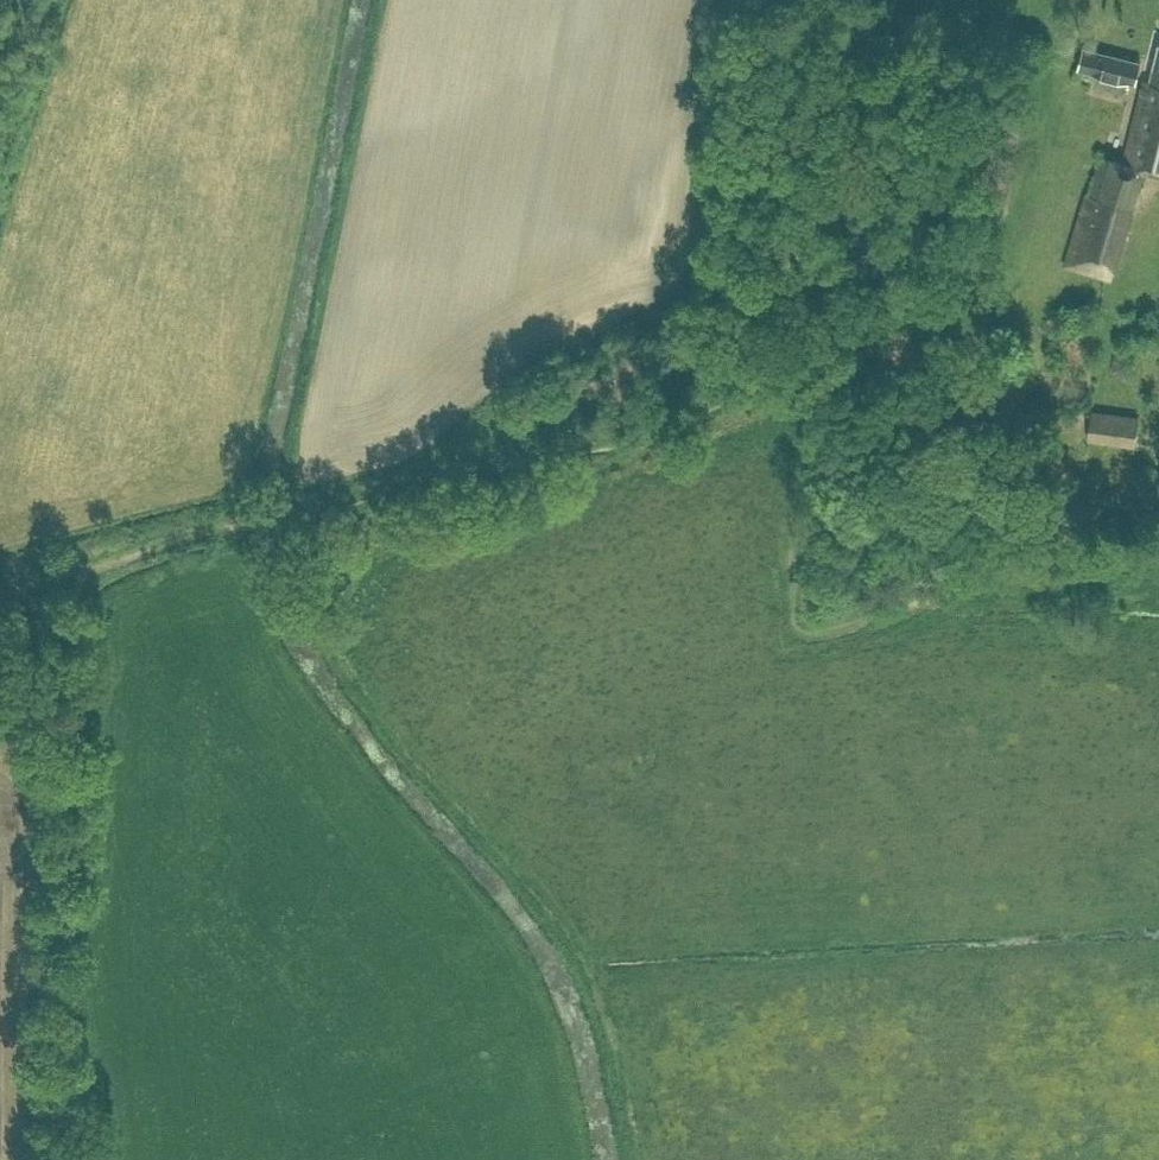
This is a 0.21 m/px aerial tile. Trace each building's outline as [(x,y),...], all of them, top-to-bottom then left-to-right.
[(1150,78),(1144,76),(1123,164),(1110,160),(1100,195),(1088,192),(1068,258),(1111,271),(1143,167),(1158,171),(1158,41),(1150,78)] [(1134,80),(1139,59),(1084,46),(1079,67),(1104,73),(1101,86),(1118,90),(1120,77),(1134,80)] [(1092,410),(1090,436),(1133,443),(1137,415),(1092,410)]
